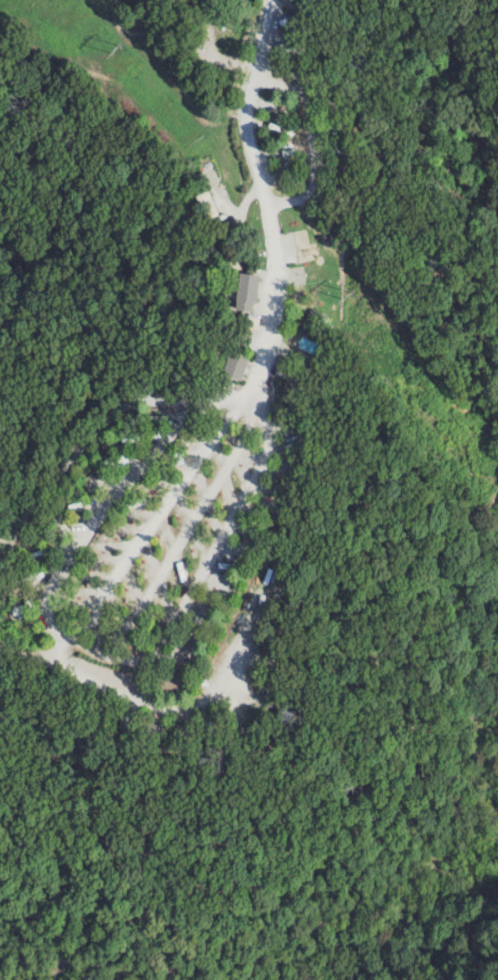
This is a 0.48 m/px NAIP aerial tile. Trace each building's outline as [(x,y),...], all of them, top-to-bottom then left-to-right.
[(234,310),(255,311),(256,274),(236,273),(234,310)] [(248,359),(230,353),(222,374),(240,381),(248,359)]
